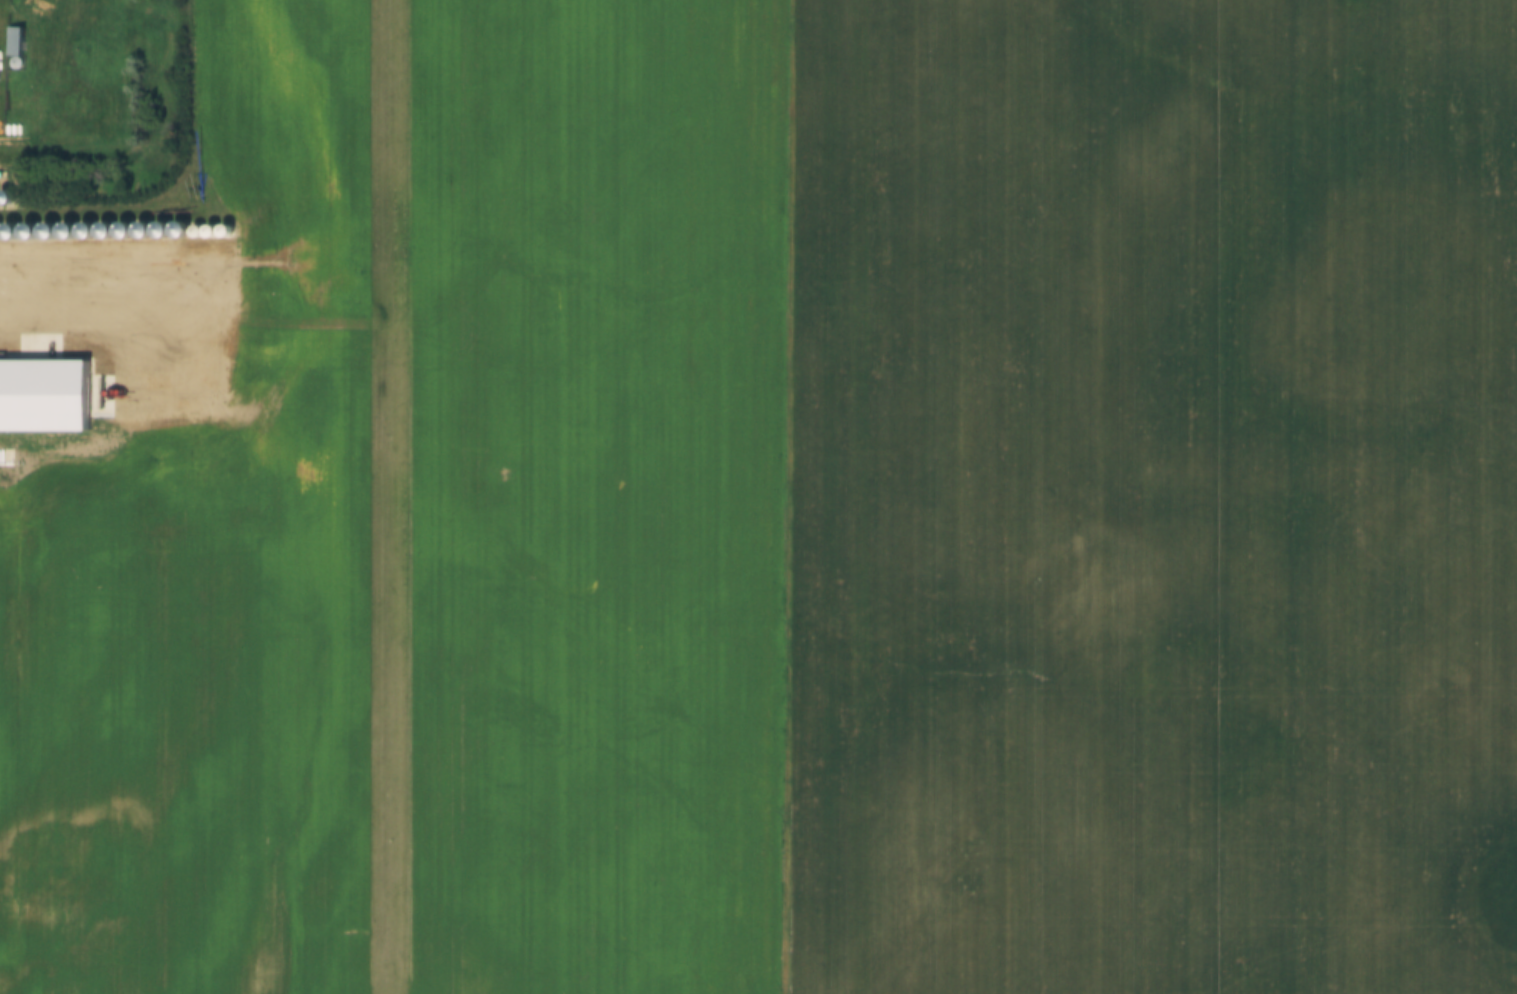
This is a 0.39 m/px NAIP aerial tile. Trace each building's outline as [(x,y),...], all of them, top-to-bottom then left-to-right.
[(17,25),(3,25),(3,55),(17,55),(17,25)]
